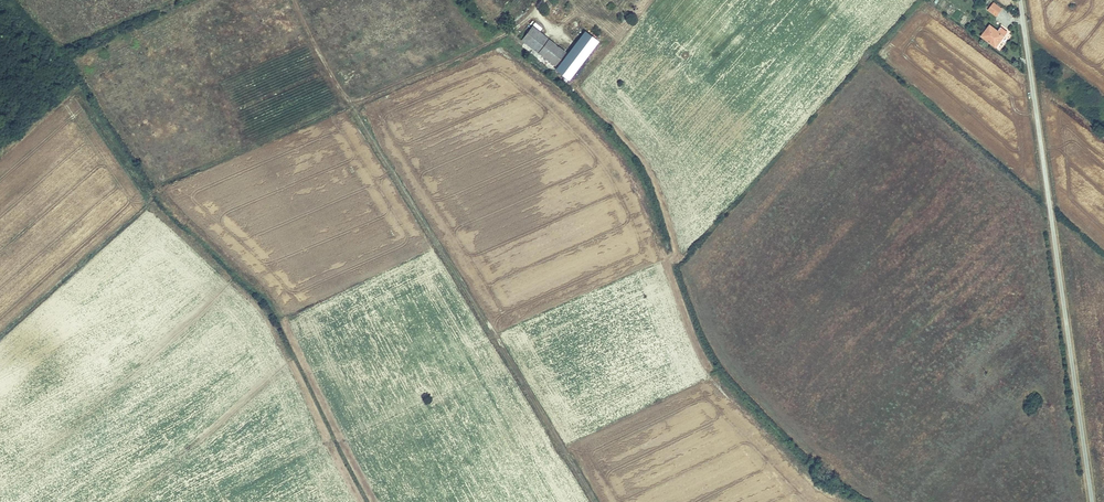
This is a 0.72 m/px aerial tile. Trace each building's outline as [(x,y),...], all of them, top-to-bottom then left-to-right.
[(993,4),(988,10),(996,16),(1001,10),(993,4)] [(991,25),(981,38),(994,48),(998,43),(997,42),(999,39),(1002,41),(1008,33),(1001,28),(999,31),(991,25)] [(534,26),(523,39),(556,64),(566,51),(534,26)] [(584,32),(556,71),(569,80),(597,42),(584,32)]
